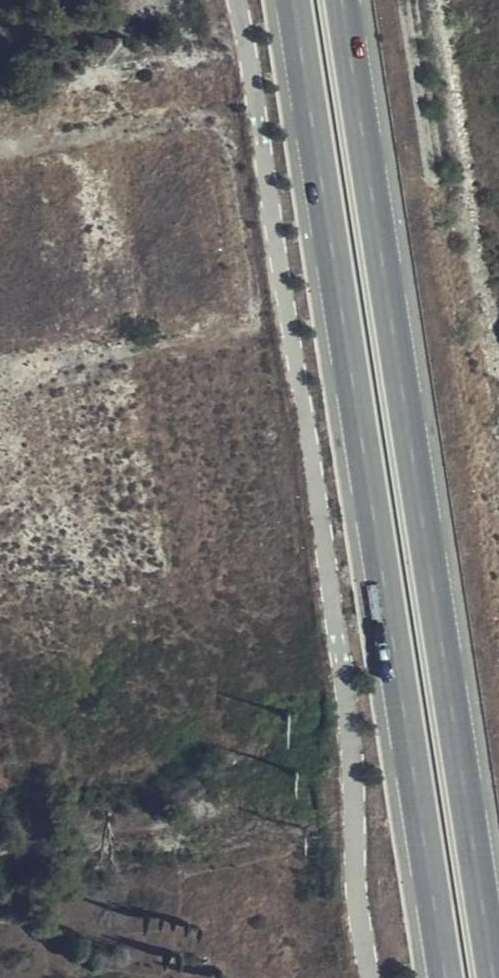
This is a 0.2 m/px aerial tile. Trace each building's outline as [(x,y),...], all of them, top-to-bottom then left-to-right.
[(101,151),(110,150),(109,142),(101,144),(101,151)]
